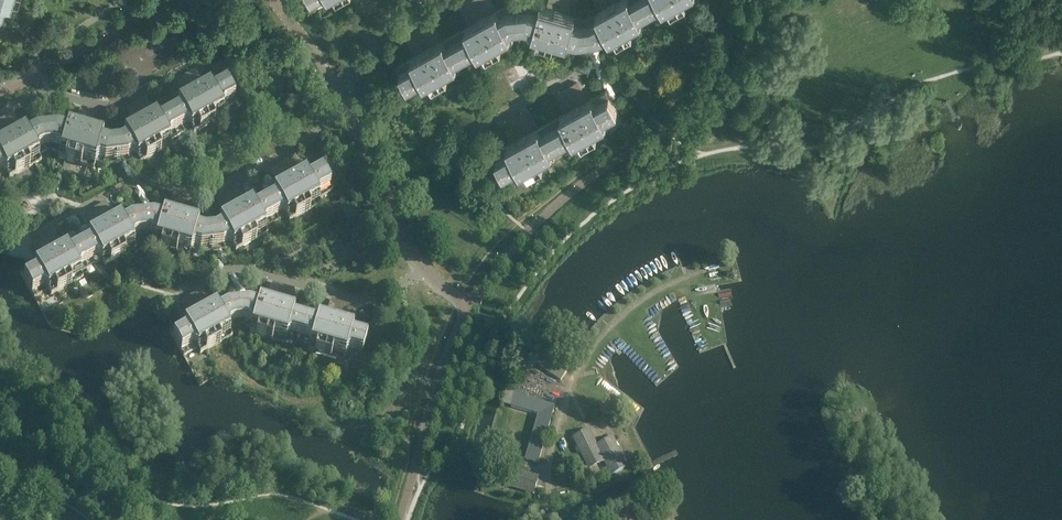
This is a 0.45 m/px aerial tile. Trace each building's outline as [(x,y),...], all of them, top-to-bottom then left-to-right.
[(16,0),(0,0),(0,19),(7,11),(9,2),(15,4),(16,0)] [(655,13),(648,0),(596,0),(600,7),(603,9),(588,18),(586,18),(583,18),(569,14),(572,11),(575,0),(548,0),(547,4),(548,8),(531,3),(504,6),(491,13),(491,10),(486,0),(471,0),(462,5),(462,9),(469,22),(472,24),(456,33),(460,39),(470,58),(478,53),(481,58),(513,40),(511,35),(519,31),(523,30),(532,33),(530,39),(565,49),(567,43),(575,45),(589,44),(593,44),(601,43),(602,43),(609,38),(612,44),(644,26),(642,20),(655,13)] [(655,13),(663,9),(666,14),(691,0),(648,0),(655,13)] [(470,58),(460,39),(456,33),(438,43),(438,39),(430,26),(427,24),(408,35),(408,38),(415,51),(418,54),(397,66),(411,90),(425,83),(427,88),(460,70),(457,65),(470,58)] [(248,104),(243,96),(235,100),(223,78),(204,89),(204,85),(197,72),(194,70),(175,81),(175,85),(182,98),(185,100),(169,108),(183,133),(187,131),(190,136),(226,116),(223,111),(235,104),(238,110),(248,104)] [(620,115),(610,97),(606,90),(587,101),(587,97),(580,84),(577,82),(557,93),(557,96),(564,110),(568,112),(554,119),(567,144),(574,141),(577,146),(609,128),(606,123),(620,115)] [(183,133),(169,108),(151,119),(150,115),(143,102),(140,100),(121,111),(121,114),(128,127),(131,129),(116,138),(112,138),(97,134),(100,131),(104,117),(103,114),(82,107),(80,110),(75,124),(76,128),(60,123),(45,125),(33,126),(20,133),(20,130),(12,117),(9,115),(0,120),(0,144),(0,177),(7,173),(9,178),(42,161),(39,155),(47,151),(48,151),(51,150),(60,153),(58,159),(94,169),(95,163),(104,166),(129,163),(130,163),(137,158),(140,164),(173,146),(170,141),(183,133)] [(552,153),(567,144),(554,119),(533,130),(533,127),(526,114),(523,112),(504,122),(504,126),(511,139),(514,141),(507,145),(492,153),(506,178),(520,170),(523,176),(555,158),(552,153)] [(333,191),(319,166),(305,174),(300,177),(300,173),(293,160),(289,158),(270,169),(270,172),(277,185),(280,187),(265,196),(278,221),(287,216),(289,222),(304,214),(303,211),(307,208),(309,211),(322,204),(319,199),(333,191)] [(265,228),(278,221),(265,196),(246,206),(246,203),(239,190),(236,187),(216,198),(217,202),(224,215),(227,217),(212,225),(207,226),(193,222),(195,219),(199,205),(199,201),(177,195),(175,198),(171,212),(172,216),(155,211),(128,214),(115,221),(115,217),(108,204),(105,202),(85,213),(86,217),(93,229),(96,232),(80,240),(84,247),(94,265),(102,261),(105,266),(120,258),(118,255),(123,252),(125,255),(137,248),(134,243),(142,239),(147,238),(155,241),(154,246),(189,257),(191,251),(199,253),(225,250),(233,246),(236,251),(251,243),(249,240),(254,238),(255,240),(268,234),(265,228)] [(94,265),(84,247),(80,240),(61,251),(61,247),(54,234),(51,232),(32,243),(31,245),(39,259),(42,261),(36,265),(21,273),(34,298),(48,290),(51,296),(66,287),(65,284),(69,282),(71,285),(84,278),(81,273),(94,265)] [(302,343),(310,315),(288,309),(291,307),(295,292),(294,289),(273,283),(271,285),(266,300),(267,303),(250,299),(224,302),(211,309),(210,305),(203,292),(200,290),(181,301),(181,304),(188,317),(191,319),(185,323),(170,331),(184,356),(197,348),(200,354),(233,336),(230,331),(237,327),(243,326),(251,328),(249,334),(266,339),(267,335),(272,337),(271,340),(278,342),(285,344),(286,338),(302,343)] [(368,332),(354,328),(347,326),(350,324),(354,309),(353,306),(332,300),(330,302),(326,317),(326,320),(310,315),(302,343),(310,345),(308,351),(325,356),(325,352),(331,354),(330,357),(337,359),(344,361),(345,355),(360,360),(368,332)] [(569,368),(546,352),(537,364),(561,380),(569,368)] [(343,369),(342,378),(352,380),(354,371),(343,369)] [(538,463),(555,406),(515,394),(511,407),(538,415),(525,459),(538,463)] [(627,467),(612,438),(598,445),(591,429),(573,438),(578,446),(575,448),(578,455),(581,453),(589,469),(605,461),(611,474),(627,467)] [(539,477),(511,469),(506,486),(534,494),(539,477)]
